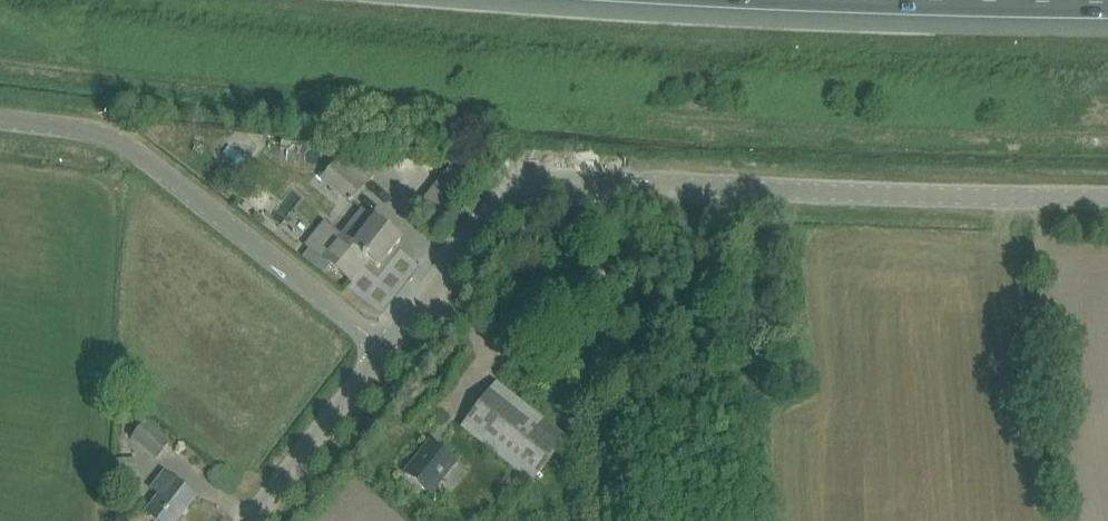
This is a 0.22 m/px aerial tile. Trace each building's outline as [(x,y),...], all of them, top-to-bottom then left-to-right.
[(372,174),(343,152),(322,179),(351,199),(372,174)] [(362,209),(322,258),(351,281),(368,260),(379,268),(401,240),(362,209)] [(532,481),(566,438),(496,383),(462,426),(532,481)] [(144,423),(132,439),(158,458),(170,443),(144,423)] [(431,442),(405,474),(430,494),(456,462),(431,442)] [(151,517),(156,520),(176,520),(196,497),(178,483),(165,472),(152,489),(161,496),(147,514),(151,517)]
